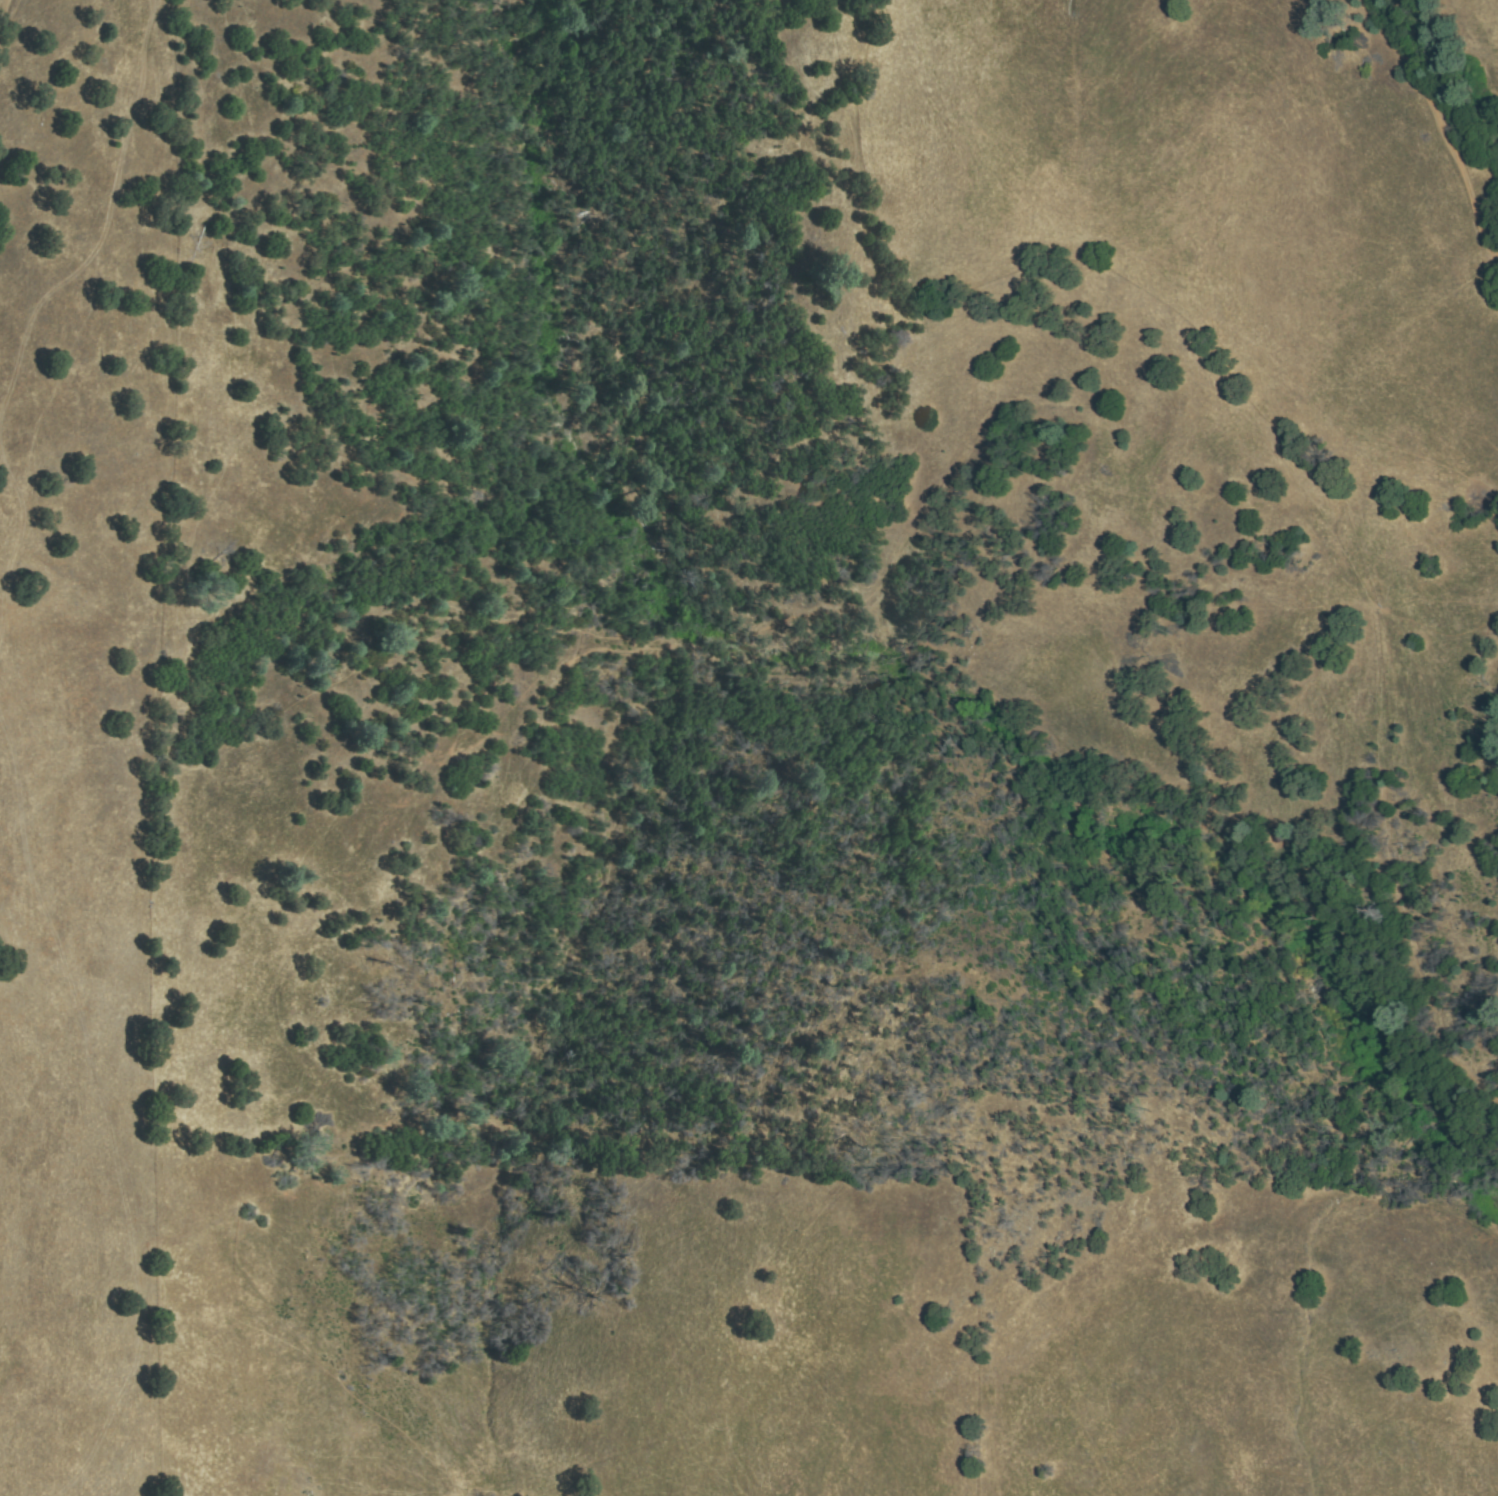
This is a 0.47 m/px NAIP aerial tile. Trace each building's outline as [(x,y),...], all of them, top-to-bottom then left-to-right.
[(1268,846),(1279,841),(1273,829),(1262,834),(1268,846)]
